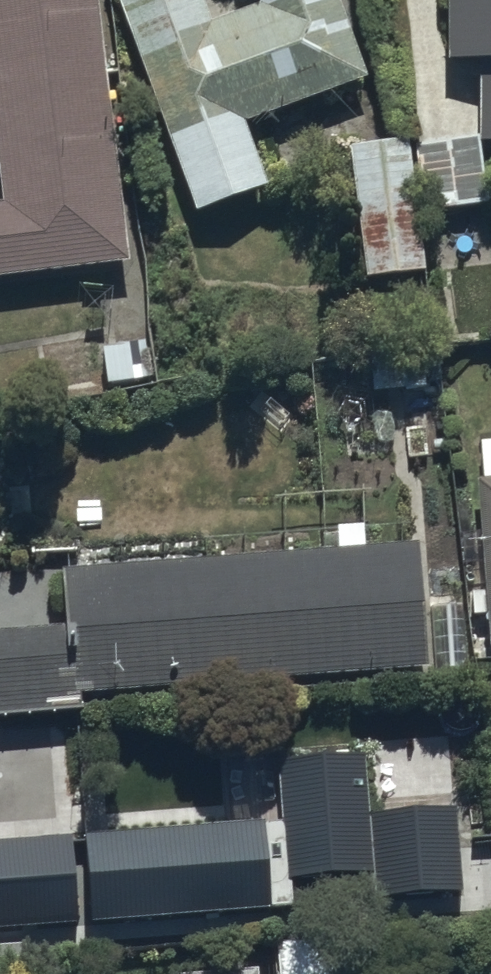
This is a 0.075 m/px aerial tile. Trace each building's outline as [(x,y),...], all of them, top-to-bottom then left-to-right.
[(123,270),(91,0),(0,0),(0,285),(123,270)] [(196,0),(162,0),(117,17),(195,229),(268,202),(245,138),(366,93),(331,0),(249,0),(256,20),(211,36),(196,0)] [(448,80),(481,80),(480,154),(490,154),(490,0),(449,0),(448,80)] [(488,217),(477,150),(434,154),(435,159),(415,162),(421,224),(488,217)] [(409,151),(343,162),(361,292),(427,283),(409,151)] [(146,338),(103,347),(109,382),(153,374),(146,338)] [(373,406),(425,399),(420,358),(368,364),(373,406)] [(476,494),(488,660),(490,660),(490,452),(480,453),(481,494),(476,494)] [(81,688),(428,664),(419,541),(64,566),(68,625),(0,629),(0,713),(82,708),(81,688)] [(365,747),(277,755),(287,877),(376,870),(371,814),(365,747)] [(376,870),(378,896),(461,889),(454,806),(371,814),(376,870)] [(88,831),(94,918),(272,907),(266,820),(88,831)] [(80,921),(74,833),(0,838),(0,927),(80,921)]
